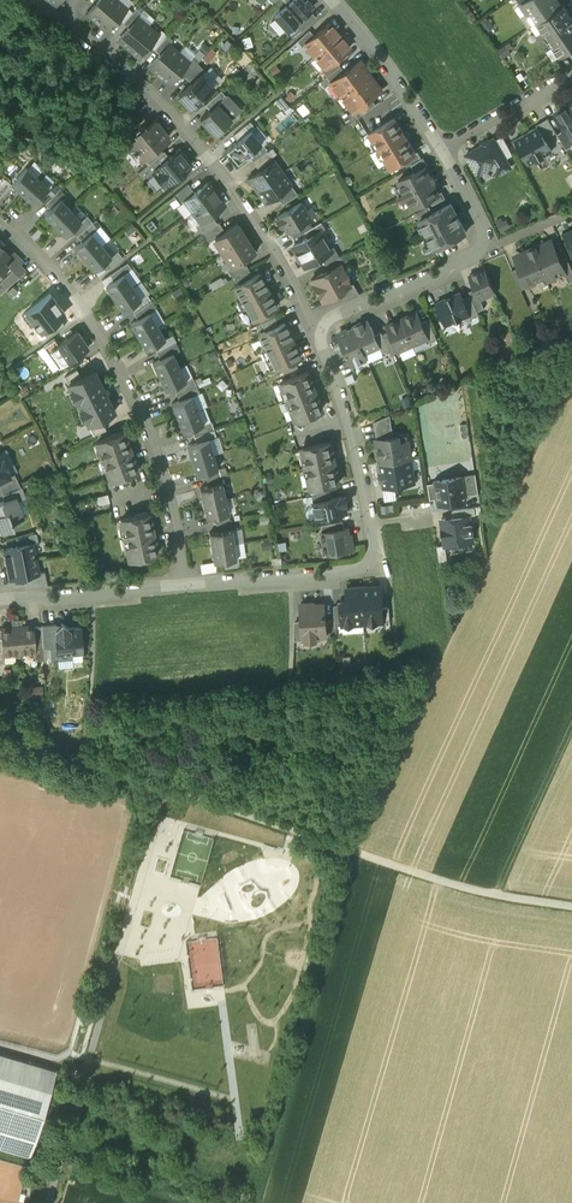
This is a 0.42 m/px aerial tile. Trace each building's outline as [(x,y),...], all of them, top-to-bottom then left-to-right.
[(87,13),(97,22),(116,0),(98,0),(87,13)] [(97,22),(107,31),(118,18),(127,8),(118,0),(116,0),(97,22)] [(274,17),(287,31),(294,25),(310,10),(311,10),(309,8),(313,5),(308,0),(307,0),(304,2),(302,0),(293,0),(274,17)] [(521,4),(527,13),(526,13),(527,14),(530,13),(537,22),(561,6),(557,0),(527,0),(521,4)] [(537,22),(560,56),(571,48),(571,18),(563,5),(561,6),(537,22)] [(127,8),(118,18),(124,23),(133,12),(127,7),(127,8)] [(133,12),(124,23),(129,27),(138,17),(141,13),(136,8),(133,12)] [(310,10),(294,25),(300,31),(316,17),(310,10)] [(129,27),(118,40),(128,48),(148,26),(138,17),(129,27)] [(329,23),(317,33),(317,34),(314,36),(305,43),(305,44),(315,56),(339,36),(329,23)] [(158,34),(148,26),(128,48),(138,57),(149,45),(158,34)] [(158,34),(149,45),(154,49),(167,35),(161,30),(158,34)] [(314,36),(309,30),(297,41),(302,47),(305,44),(305,43),(314,36)] [(339,36),(315,56),(325,67),(325,68),(335,60),(337,58),(349,48),(339,36)] [(179,53),(169,44),(149,67),(159,75),(179,53)] [(179,53),(159,75),(169,84),(180,72),(189,61),(179,53)] [(198,62),(192,57),(189,61),(180,72),(185,77),(185,76),(197,63),(198,62)] [(335,60),(325,68),(325,67),(321,70),(326,76),(339,66),(335,60)] [(344,72),(330,82),(340,96),(343,94),(369,74),(359,60),(344,72)] [(185,76),(185,77),(191,84),(202,74),(202,75),(205,71),(197,63),(185,76)] [(326,76),(320,81),(324,87),(330,82),(344,72),(339,66),(326,76)] [(202,75),(202,74),(191,84),(179,95),(190,108),(213,87),(202,75)] [(369,74),(343,94),(350,103),(348,105),(353,112),(370,99),(382,90),(369,74)] [(221,90),(205,105),(210,110),(217,103),(226,96),(221,90)] [(370,99),(353,112),(357,118),(374,106),(370,99)] [(217,103),(210,110),(200,119),(214,135),(231,119),(217,103)] [(568,106),(554,114),(563,131),(570,141),(571,140),(571,112),(568,106)] [(142,120),(135,113),(131,123),(134,127),(142,120)] [(349,114),(343,119),(348,125),(354,121),(349,114)] [(548,118),(536,125),(537,127),(545,139),(556,132),(548,118)] [(394,119),(369,133),(390,168),(415,154),(394,119)] [(153,121),(145,128),(143,126),(135,131),(138,134),(131,139),(129,145),(130,146),(127,148),(131,153),(134,151),(135,153),(136,152),(142,159),(158,146),(167,138),(168,135),(162,128),(156,122),(153,121)] [(250,121),(233,135),(238,141),(251,130),(254,127),(250,121)] [(537,127),(514,140),(529,164),(536,160),(544,156),(544,155),(547,153),(552,151),(545,139),(537,127)] [(238,141),(227,150),(237,163),(261,143),(251,130),(238,141)] [(563,131),(557,134),(566,149),(571,145),(571,140),(570,141),(563,131)] [(502,136),(495,140),(506,159),(512,155),(502,136)] [(493,138),(466,154),(478,175),(480,173),(492,166),(497,175),(511,167),(506,159),(495,140),(493,138)] [(158,146),(143,158),(147,164),(149,162),(162,151),(158,146)] [(169,157),(154,169),(157,172),(154,174),(163,184),(165,182),(167,185),(192,165),(178,149),(169,157)] [(162,151),(149,162),(154,169),(169,157),(164,150),(162,151)] [(267,150),(252,161),(259,171),(274,160),(267,150)] [(259,171),(248,178),(257,190),(282,172),(274,160),(259,171)] [(38,177),(26,167),(11,184),(22,194),(38,177)] [(430,177),(425,167),(398,180),(404,191),(399,194),(402,199),(407,196),(413,207),(439,193),(433,183),(436,181),(433,175),(430,177)] [(282,172),(257,190),(265,202),(276,194),(290,184),(282,172)] [(49,187),(38,177),(22,194),(34,204),(49,187)] [(194,192),(184,200),(193,211),(216,193),(208,182),(194,192)] [(188,183),(173,195),(180,204),(184,200),(194,192),(188,183)] [(290,184),(276,194),(282,204),(298,194),(290,184)] [(60,188),(45,203),(50,209),(60,199),(66,194),(60,188)] [(216,193),(193,211),(200,222),(201,222),(211,215),(224,205),(216,193)] [(50,209),(44,214),(55,225),(71,210),(60,199),(50,209)] [(301,202),(276,217),(277,218),(276,219),(280,226),(283,224),(287,231),(291,229),(308,219),(310,218),(301,202)] [(433,213),(420,220),(434,249),(466,233),(451,203),(433,213)] [(429,207),(416,213),(420,220),(433,213),(429,207)] [(82,221),(71,210),(55,225),(65,237),(72,231),(82,221)] [(211,215),(201,222),(200,222),(195,225),(202,234),(204,233),(217,223),(211,215)] [(87,216),(72,231),(76,236),(77,236),(92,222),(87,216)] [(308,219),(291,229),(295,236),(303,232),(312,226),(308,219)] [(312,226),(303,232),(307,238),(319,230),(320,231),(325,228),(321,221),(312,226)] [(92,222),(77,236),(82,241),(92,233),(98,228),(92,222)] [(217,223),(204,233),(210,241),(215,238),(214,238),(224,231),(219,222),(217,223)] [(224,231),(214,238),(215,238),(218,243),(218,246),(222,253),(246,237),(237,223),(224,231)] [(307,238),(292,246),(304,266),(320,256),(331,250),(330,249),(320,231),(319,230),(307,238)] [(92,233),(82,241),(75,247),(84,259),(102,245),(92,233)] [(246,237),(222,253),(226,260),(229,260),(232,265),(233,266),(243,259),(255,251),(246,237)] [(551,240),(532,248),(545,277),(544,277),(546,281),(565,273),(566,273),(560,260),(551,240)] [(111,256),(102,245),(84,259),(94,271),(102,265),(111,257),(111,256)] [(334,247),(330,249),(331,250),(320,256),(324,263),(339,256),(334,247)] [(545,277),(532,248),(519,254),(524,265),(519,267),(527,286),(534,283),(533,282),(544,277),(545,277)] [(18,264),(22,261),(11,250),(8,254),(2,259),(7,264),(12,269),(0,282),(0,291),(1,292),(24,270),(18,264)] [(118,251),(111,256),(111,257),(102,265),(106,270),(123,258),(118,251)] [(339,256),(324,263),(328,270),(339,264),(340,264),(343,262),(339,255),(339,256)] [(566,257),(560,260),(566,273),(565,273),(569,282),(571,281),(571,270),(566,257)] [(243,259),(233,266),(232,265),(227,269),(233,277),(235,276),(248,268),(243,259)] [(127,263),(110,275),(114,281),(124,274),(131,268),(127,263)] [(328,270),(311,279),(322,300),(338,292),(351,285),(350,284),(347,278),(348,277),(349,274),(347,271),(344,270),(343,270),(340,264),(339,264),(328,270)] [(527,286),(519,267),(512,270),(520,289),(527,286)] [(248,268),(235,276),(239,283),(252,276),(248,268)] [(485,269),(469,275),(475,288),(480,299),(495,292),(485,269)] [(277,306),(259,272),(252,276),(239,283),(234,285),(252,319),(271,309),(277,306)] [(114,281),(105,286),(114,299),(133,286),(124,274),(114,281)] [(351,285),(338,292),(343,301),(360,294),(354,282),(350,284),(351,285)] [(141,299),(133,286),(114,299),(123,312),(130,307),(141,299)] [(480,299),(475,288),(469,291),(470,295),(477,311),(484,308),(480,299)] [(453,297),(446,300),(445,299),(436,303),(446,324),(469,314),(463,299),(460,293),(453,296),(453,297)] [(41,333),(43,331),(60,319),(65,315),(50,295),(26,312),(41,333)] [(141,299),(130,307),(134,313),(151,301),(147,295),(141,299)] [(477,311),(470,295),(463,299),(469,314),(470,319),(479,315),(477,311)] [(151,301),(134,313),(138,319),(150,312),(150,313),(157,309),(151,301)] [(271,309),(258,316),(261,323),(274,317),(271,309)] [(417,311),(402,318),(413,344),(428,338),(422,322),(417,311)] [(138,319),(130,324),(138,337),(158,326),(150,313),(150,312),(138,319)] [(274,317),(261,323),(265,331),(278,325),(274,317)] [(402,318),(386,325),(389,331),(398,351),(413,344),(402,318)] [(43,331),(48,337),(65,325),(60,319),(43,331)] [(437,339),(428,319),(422,322),(428,338),(430,342),(437,339)] [(370,325),(367,320),(353,326),(353,328),(365,353),(380,347),(375,335),(373,332),(374,331),(371,324),(370,325)] [(300,357),(284,322),(278,325),(265,331),(259,333),(274,368),(280,366),(294,360),(300,357)] [(158,326),(138,337),(146,350),(153,346),(165,339),(158,326)] [(365,353),(353,328),(347,330),(346,329),(337,333),(352,366),(367,359),(365,353)] [(59,344),(48,352),(59,368),(88,347),(77,331),(59,344)] [(398,351),(389,331),(382,334),(389,350),(391,354),(398,351)] [(381,332),(375,335),(380,347),(382,353),(389,350),(382,334),(381,332)] [(165,339),(153,346),(157,352),(176,342),(172,335),(165,339)] [(54,338),(44,346),(48,352),(59,344),(54,338)] [(176,342),(157,352),(160,359),(173,353),(180,350),(176,342)] [(160,359),(152,363),(159,377),(180,367),(173,353),(160,359)] [(294,360),(280,366),(284,373),(297,367),(294,360)] [(180,367),(159,377),(166,390),(173,387),(186,380),(180,367)] [(77,369),(64,376),(68,384),(81,377),(77,369)] [(102,388),(94,371),(81,377),(68,384),(71,390),(74,391),(77,397),(76,400),(81,409),(83,410),(86,416),(86,419),(88,425),(101,419),(114,412),(106,395),(107,394),(107,392),(106,388),(103,388),(103,387),(102,388)] [(306,371),(279,382),(295,420),(321,410),(306,371)] [(352,374),(346,377),(348,382),(355,380),(352,374)] [(186,380),(173,387),(176,393),(196,385),(193,377),(186,380)] [(196,385),(176,393),(180,400),(193,395),(200,393),(196,385)] [(180,400),(171,403),(177,418),(198,409),(193,395),(180,400)] [(198,409),(177,418),(183,432),(191,429),(204,424),(198,409)] [(390,415),(374,421),(377,439),(387,438),(393,437),(390,415)] [(106,430),(101,419),(88,425),(94,435),(106,430)] [(204,424),(191,429),(194,436),(197,435),(214,429),(211,421),(204,424)] [(214,429),(197,435),(194,436),(196,443),(216,436),(214,429)] [(124,432),(96,442),(110,480),(137,471),(124,432)] [(377,439),(376,439),(380,463),(411,458),(408,443),(407,435),(393,437),(387,438),(377,439)] [(196,443),(187,445),(192,460),(213,453),(209,439),(196,443)] [(331,443),(303,448),(311,488),(338,482),(331,443)] [(213,453),(192,460),(196,475),(204,472),(218,468),(213,453)] [(10,476),(10,475),(6,469),(9,468),(4,458),(1,459),(0,456),(0,481),(10,476)] [(411,458),(380,463),(381,472),(380,472),(381,481),(382,481),(383,487),(414,482),(411,458)] [(225,467),(204,472),(206,479),(220,476),(227,474),(225,467)] [(14,473),(10,475),(10,476),(0,481),(0,487),(3,493),(21,487),(14,473)] [(463,475),(466,495),(478,493),(475,473),(463,475)] [(463,475),(434,479),(434,482),(437,498),(438,505),(467,501),(466,495),(463,475)] [(220,476),(206,479),(208,487),(222,483),(220,476)] [(437,498),(434,482),(428,483),(430,499),(437,498)] [(208,487),(200,488),(203,503),(226,498),(222,483),(208,487)] [(21,487),(3,493),(6,500),(15,496),(16,500),(24,497),(21,487)] [(330,492),(312,495),(314,502),(331,499),(330,492)] [(0,502),(0,503),(0,504),(0,531),(0,532),(13,527),(11,522),(22,517),(16,500),(15,496),(6,500),(0,502)] [(331,499),(314,502),(317,519),(347,513),(345,504),(348,504),(346,496),(331,499)] [(226,498),(203,503),(207,518),(215,517),(229,513),(226,498)] [(480,506),(453,510),(454,518),(469,515),(481,513),(480,506)] [(149,513),(121,519),(129,559),(157,553),(149,513)] [(229,513),(215,517),(216,524),(230,521),(229,513)] [(454,518),(441,520),(442,529),(441,529),(443,537),(445,546),(473,542),(471,530),(472,530),(472,527),(471,527),(469,515),(454,518)] [(230,521),(216,524),(218,531),(232,529),(230,521)] [(343,522),(322,525),(323,533),(344,529),(343,522)] [(218,531),(209,532),(212,547),(234,544),(232,529),(218,531)] [(323,533),(321,533),(325,554),(348,550),(348,548),(353,547),(351,535),(349,535),(348,529),(344,529),(323,533)] [(36,532),(16,537),(17,544),(32,541),(33,542),(38,541),(36,532)] [(17,544),(16,545),(16,547),(12,547),(12,546),(6,547),(6,551),(5,553),(4,555),(6,563),(36,557),(33,542),(32,541),(17,544)] [(234,544),(212,547),(214,563),(222,561),(236,559),(234,544)] [(445,546),(437,547),(439,561),(447,560),(445,546)] [(36,557),(6,563),(8,570),(8,571),(9,572),(10,573),(11,573),(12,577),(18,576),(17,575),(21,574),(22,576),(23,575),(39,572),(38,571),(36,557)] [(236,559),(222,561),(223,569),(238,567),(236,559)] [(44,570),(38,571),(39,572),(23,575),(25,586),(47,584),(45,574),(44,570)] [(380,587),(361,588),(364,624),(383,622),(382,608),(380,587)] [(347,601),(340,602),(341,606),(342,625),(364,624),(361,588),(347,589),(347,601)] [(324,605),(313,605),(313,604),(300,604),(302,623),(303,640),(319,639),(319,637),(326,637),(326,629),(327,627),(327,623),(325,621),(324,605)] [(341,606),(333,607),(335,626),(342,625),(341,606)] [(389,608),(382,608),(383,622),(390,622),(389,608)] [(32,625),(21,626),(21,617),(16,618),(19,654),(23,654),(22,649),(26,649),(27,651),(32,651),(33,648),(34,648),(34,646),(32,625)] [(12,626),(1,627),(3,649),(3,651),(4,650),(6,653),(10,653),(11,650),(15,650),(15,655),(19,654),(16,618),(11,618),(12,626)] [(68,628),(62,622),(58,626),(59,626),(56,629),(58,657),(72,656),(73,658),(82,658),(82,654),(80,627),(68,628)] [(55,623),(41,624),(42,646),(49,645),(50,657),(58,657),(56,629),(59,626),(58,626),(55,623)] [(302,623),(294,624),(294,641),(303,640),(302,623)] [(41,624),(32,625),(34,646),(42,646),(41,624)] [(42,694),(42,681),(30,681),(30,694),(42,694)] [(0,1051),(0,1145),(31,1154),(57,1068),(0,1051)] [(40,1169),(29,1165),(25,1178),(37,1182),(40,1169)]
